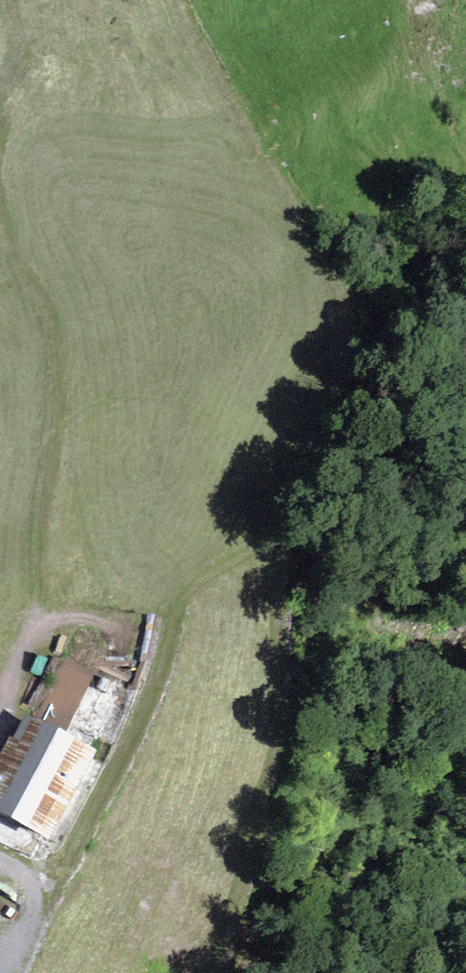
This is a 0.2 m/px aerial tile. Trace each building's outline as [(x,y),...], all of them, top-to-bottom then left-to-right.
[(83,668),(58,654),(33,701),(58,715),(83,668)] [(14,713),(0,738),(0,821),(32,838),(80,749),(14,713)]
